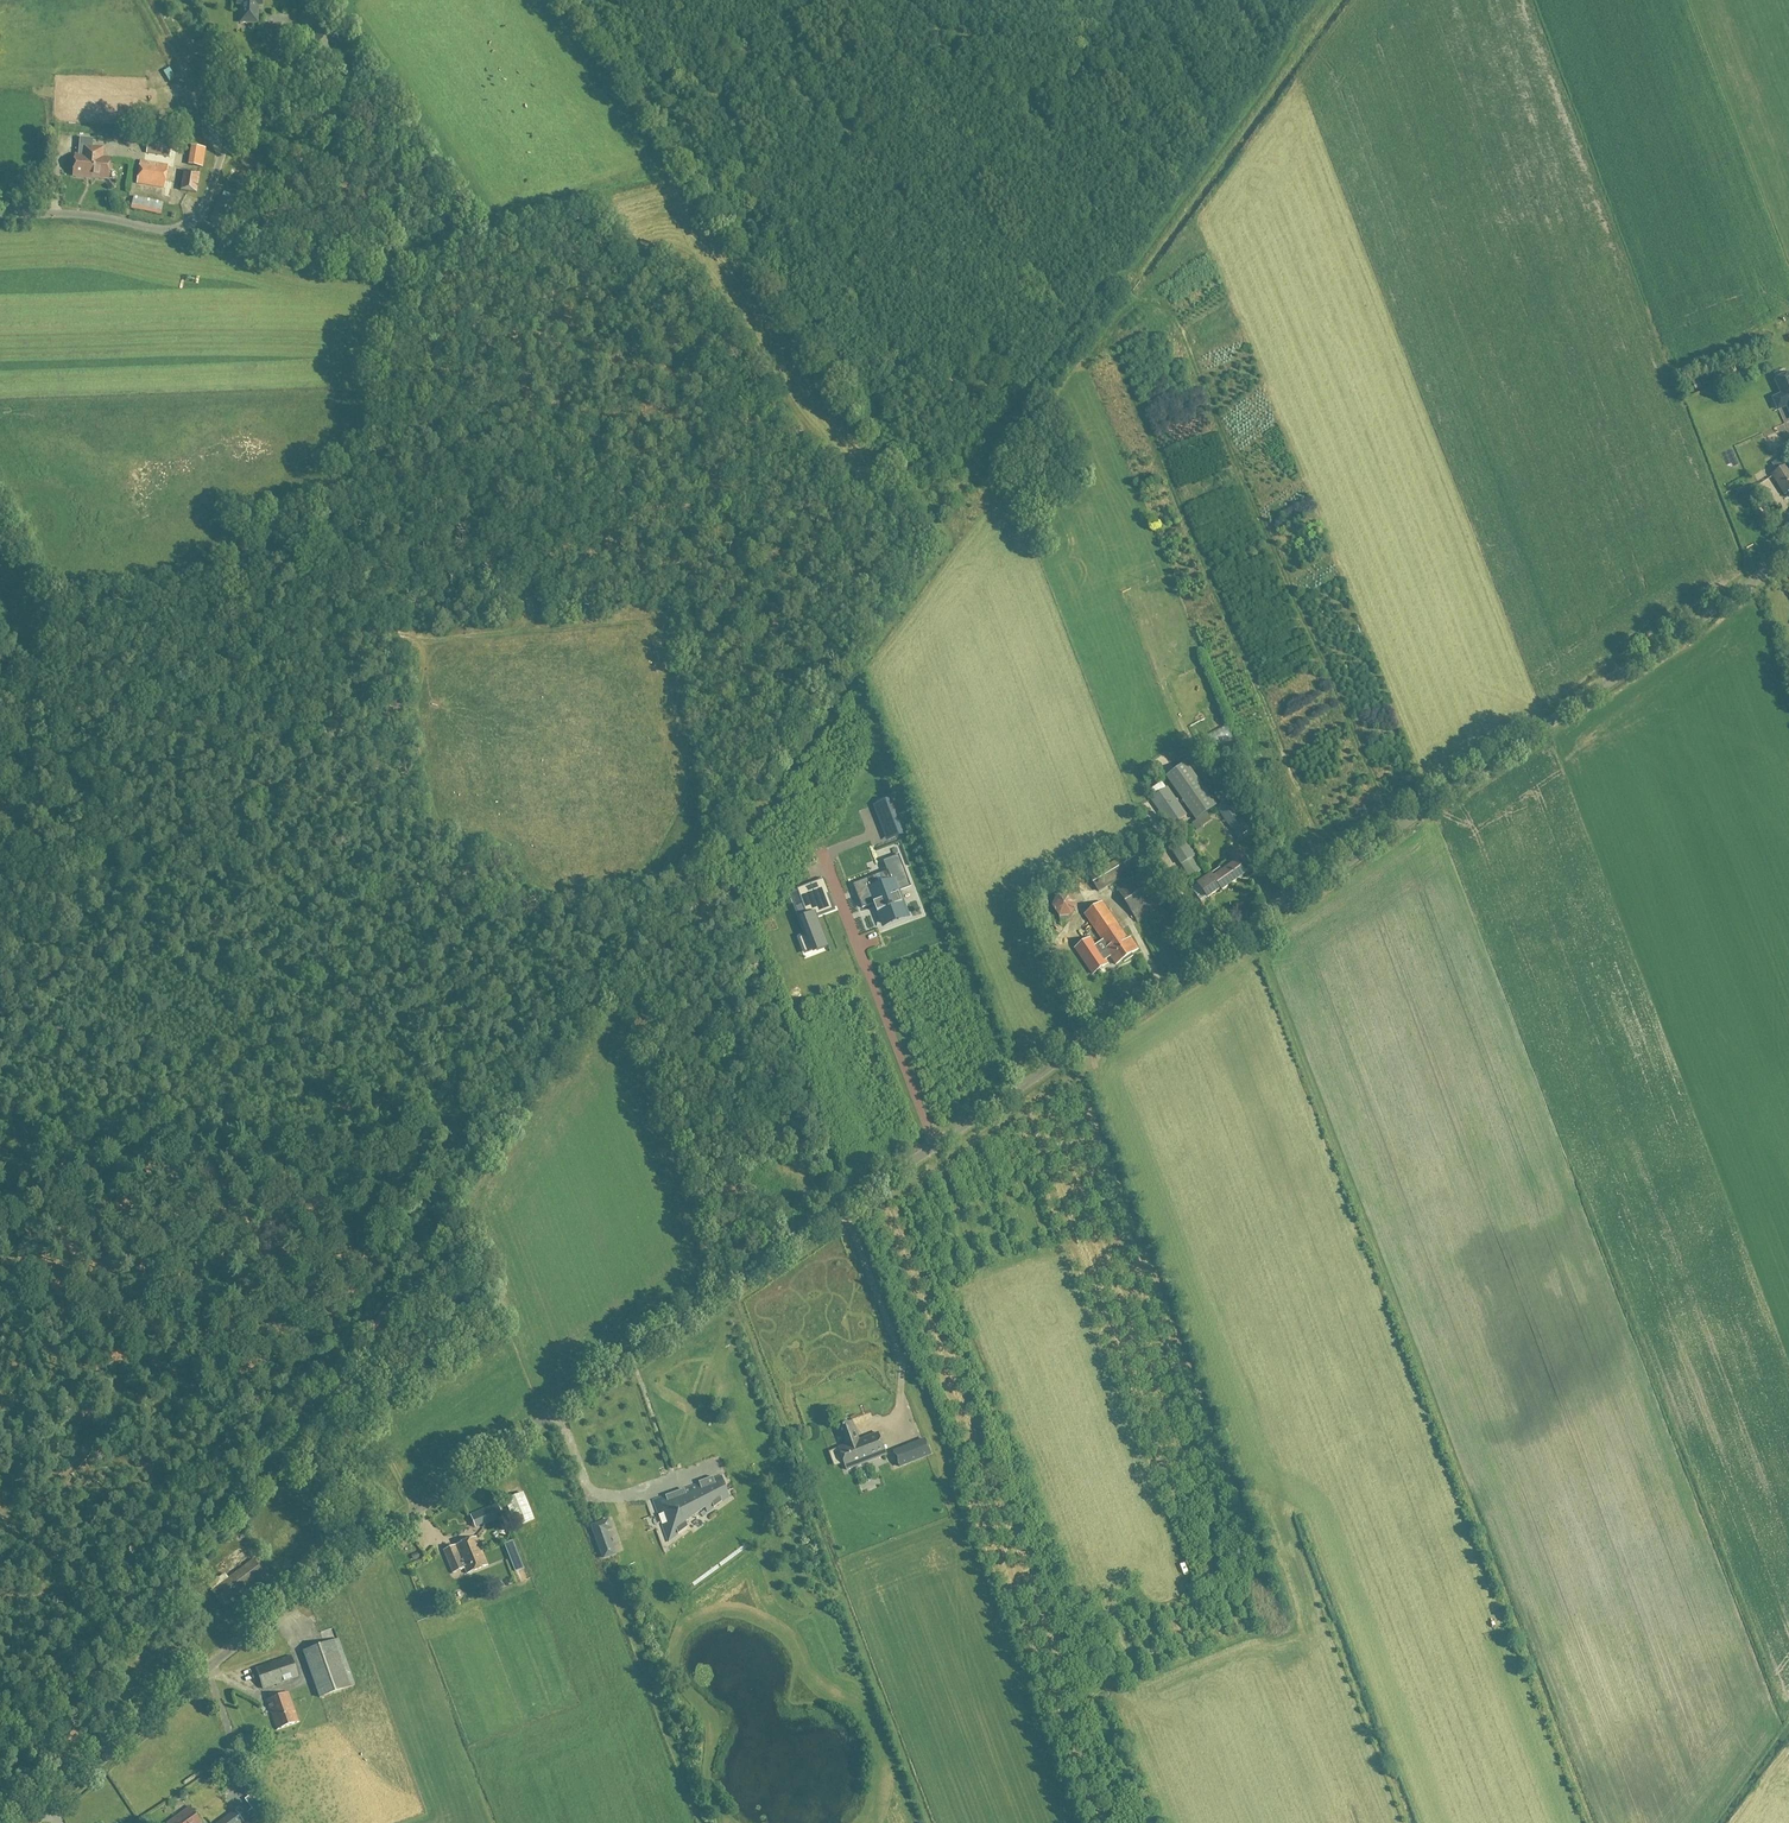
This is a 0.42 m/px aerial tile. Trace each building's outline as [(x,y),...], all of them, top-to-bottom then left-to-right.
[(237,5),(241,5),(241,23),(257,23),(258,9),(256,9),(256,5),(262,6),(262,0),(237,0),(237,5)] [(173,70),(166,74),(172,84),(179,80),(173,70)] [(146,154),(170,158),(172,143),(149,139),(146,154)] [(206,169),(211,149),(196,146),(191,165),(206,169)] [(74,176),(108,179),(110,159),(102,158),(103,148),(84,147),(83,156),(76,156),(74,176)] [(136,183),(164,188),(168,166),(140,161),(136,183)] [(184,170),(181,190),(196,193),(199,173),(184,170)] [(221,197),(220,196),(210,221),(226,228),(236,203),(235,203),(237,197),(224,191),(221,197)] [(132,209),(161,215),(163,203),(134,197),(132,209)] [(1731,374),(1737,372),(1734,366),(1729,368),(1731,374)] [(1787,406),(1788,411),(1788,375),(1775,381),(1782,395),(1773,399),(1778,410),(1787,406)] [(1787,465),(1782,457),(1772,464),(1777,471),(1772,475),(1784,494),(1788,491),(1788,468),(1787,465)] [(1065,470),(1071,483),(1078,479),(1072,467),(1065,470)] [(1186,763),(1166,777),(1196,819),(1215,806),(1186,763)] [(1151,799),(1159,811),(1160,811),(1170,826),(1186,816),(1168,788),(1151,799)] [(1229,799),(1228,800),(1216,808),(1238,838),(1250,830),(1229,799)] [(878,806),(877,807),(883,823),(898,817),(892,801),(891,801),(878,806)] [(1182,864),(1194,857),(1195,856),(1187,842),(1174,849),(1182,864)] [(1208,898),(1221,889),(1222,891),(1246,875),(1237,863),(1244,858),(1237,848),(1227,855),(1234,864),(1223,872),(1220,868),(1220,869),(1198,884),(1208,898)] [(1090,875),(1099,891),(1118,880),(1116,877),(1142,861),(1135,849),(1090,875)] [(862,909),(876,903),(880,912),(877,913),(879,912),(884,924),(906,916),(897,893),(911,887),(911,886),(908,887),(898,861),(901,860),(899,856),(893,858),(894,861),(885,864),(892,884),(873,891),(869,882),(860,885),(859,882),(853,885),(855,889),(857,888),(864,907),(862,908),(862,909)] [(1163,908),(1142,874),(1117,889),(1138,923),(1163,908)] [(807,949),(829,940),(817,911),(826,908),(820,894),(829,890),(824,876),(798,886),(809,915),(805,916),(811,931),(801,935),(807,949)] [(1052,906),(1059,917),(1060,917),(1060,921),(1069,920),(1069,916),(1072,916),(1077,904),(1070,894),(1058,894),(1052,906)] [(1084,914),(1102,941),(1095,945),(1090,938),(1075,949),(1092,974),(1108,963),(1105,960),(1110,956),(1115,965),(1123,960),(1124,962),(1132,956),(1131,954),(1138,949),(1130,937),(1127,939),(1102,902),(1084,914)] [(1128,963),(1115,968),(1122,986),(1135,981),(1128,963)] [(859,1439),(853,1422),(838,1427),(845,1446),(838,1449),(846,1469),(885,1454),(876,1432),(859,1439)] [(931,1455),(925,1440),(894,1452),(900,1467),(931,1455)] [(864,1475),(877,1472),(874,1463),(862,1466),(864,1475)] [(712,1480),(711,1478),(702,1481),(703,1484),(682,1491),(682,1493),(674,1496),(673,1493),(664,1497),(664,1498),(652,1502),(657,1515),(664,1513),(668,1524),(661,1526),(667,1542),(686,1528),(684,1522),(704,1507),(706,1513),(727,1498),(719,1478),(712,1480)] [(523,1493),(504,1501),(515,1528),(535,1520),(523,1493)] [(498,1504),(470,1516),(475,1528),(503,1516),(498,1504)] [(595,1535),(600,1550),(611,1546),(606,1531),(610,1529),(607,1520),(592,1526),(595,1535)] [(453,1573),(465,1568),(467,1574),(487,1565),(476,1537),(443,1550),(453,1573)] [(506,1544),(514,1565),(517,1572),(524,1570),(513,1541),(506,1544)] [(614,1554),(611,1546),(600,1550),(603,1558),(614,1554)] [(222,1605),(256,1579),(259,1582),(266,1577),(253,1560),(212,1591),(222,1605)] [(354,1685),(338,1640),(303,1652),(319,1698),(354,1685)] [(291,1656),(256,1668),(263,1689),(298,1677),(291,1656)] [(289,1693),(267,1700),(277,1729),(299,1722),(289,1693)] [(190,1807),(168,1822),(201,1822),(190,1807)] [(243,1822),(235,1810),(217,1822),(242,1822),(243,1822)]
